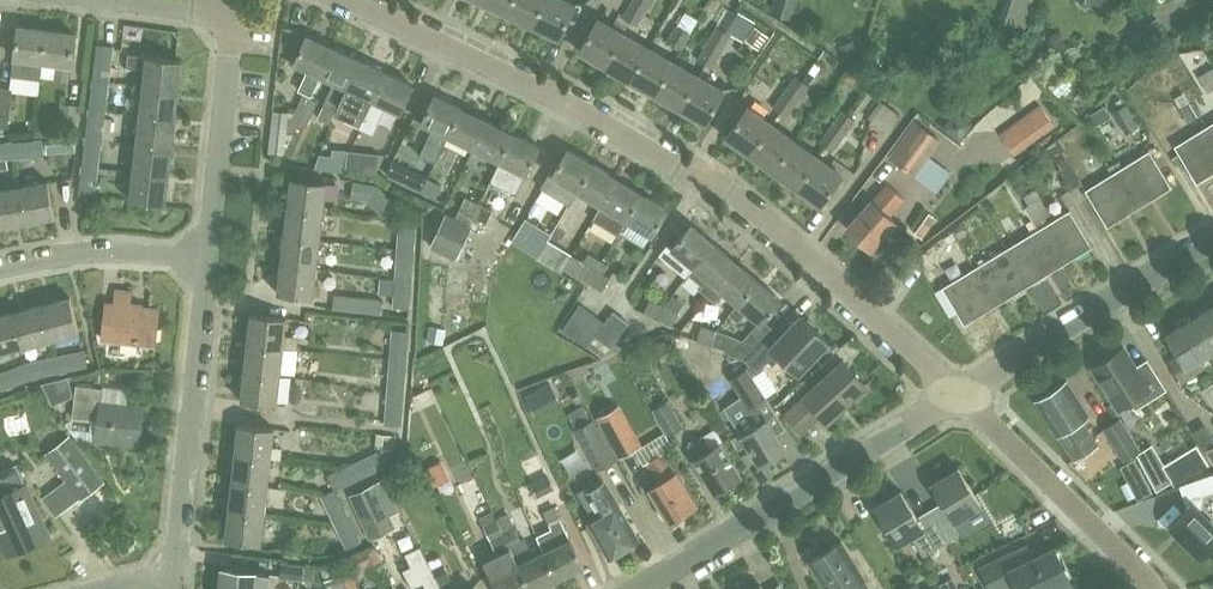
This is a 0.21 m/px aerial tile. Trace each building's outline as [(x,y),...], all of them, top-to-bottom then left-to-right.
[(512,0),(481,0),(480,2),(506,14),(512,0)] [(506,14),(532,26),(544,0),(512,0),(506,14)] [(532,26),(559,39),(574,5),(563,0),(544,0),(532,26)] [(623,16),(630,21),(638,25),(648,8),(640,4),(641,1),(639,0),(632,0),(623,16)] [(641,1),(640,4),(648,8),(653,0),(639,0),(641,1)] [(798,0),(775,0),(772,13),(793,19),(798,0)] [(1027,22),(1034,0),(1003,0),(997,20),(1025,28),(1027,22)] [(732,34),(744,41),(756,21),(739,11),(738,13),(727,32),(732,34)] [(619,14),(612,27),(597,19),(579,52),(604,66),(623,34),(630,21),(623,16),(619,14)] [(682,50),(689,37),(691,33),(676,25),(667,41),(682,50)] [(717,25),(707,42),(723,51),(732,34),(727,32),(717,25)] [(40,75),(46,29),(17,26),(13,56),(11,75),(41,79),(42,75),(40,75)] [(749,36),(762,45),(769,35),(756,26),(749,36)] [(71,63),(75,32),(46,29),(40,75),(42,75),(54,76),(68,78),(70,63),(71,63)] [(629,80),(648,48),(623,34),(604,66),(629,80)] [(318,77),(331,47),(305,35),(291,65),(307,72),(298,90),(305,93),(299,105),(313,112),(319,98),(313,94),(320,78),(318,77)] [(1180,42),(1179,35),(1163,38),(1164,45),(1180,42)] [(854,40),(839,44),(845,62),(860,57),(854,40)] [(707,42),(698,59),(713,68),(723,51),(707,42)] [(92,80),(110,82),(114,45),(97,44),(92,80)] [(318,77),(320,78),(333,84),(323,105),(336,111),(339,105),(346,89),(345,89),(358,59),(331,47),(318,77)] [(655,94),(673,62),(648,48),(629,80),(655,94)] [(141,86),(178,90),(182,60),(144,56),(145,55),(129,53),(128,67),(143,68),(141,86)] [(370,100),(384,71),(358,59),(345,89),(346,89),(339,105),(351,111),(358,95),(370,100)] [(680,109),(698,76),(673,62),(655,94),(680,109)] [(384,71),(370,100),(373,101),(361,127),(374,133),(386,107),(397,112),(410,83),(384,71)] [(1059,97),(1074,83),(1062,71),(1049,86),(1059,97)] [(698,76),(680,109),(705,123),(724,91),(698,76)] [(798,101),(810,86),(796,76),(784,91),(798,101)] [(107,111),(110,82),(92,80),(89,109),(107,111)] [(175,118),(178,90),(141,86),(138,114),(175,118)] [(13,89),(0,87),(0,125),(9,127),(13,89)] [(784,91),(773,107),(787,117),(798,101),(784,91)] [(446,135),(460,107),(434,94),(420,122),(432,128),(420,154),(436,162),(448,136),(446,135)] [(1181,108),(1180,108),(1188,122),(1198,115),(1190,102),(1181,108)] [(77,128),(80,105),(62,103),(59,126),(77,128)] [(1055,122),(1041,103),(1001,132),(1015,151),(1055,122)] [(883,133),(897,113),(884,104),(870,124),(883,133)] [(313,112),(299,105),(296,112),(292,119),(300,123),(307,126),(313,112)] [(1092,114),(1098,123),(1110,116),(1104,106),(1092,114)] [(472,148),(486,120),(460,107),(446,135),(448,136),(472,148)] [(749,155),(771,125),(747,108),(725,138),(749,155)] [(107,111),(89,109),(85,137),(103,139),(103,138),(115,139),(116,131),(112,130),(113,118),(106,117),(107,111)] [(845,135),(856,120),(843,109),(831,125),(845,135)] [(286,138),(292,138),(300,123),(292,119),(296,112),(274,110),(269,153),(285,154),(286,138)] [(960,141),(974,123),(955,110),(942,127),(960,141)] [(172,147),(175,118),(138,114),(135,143),(172,147)] [(498,161),(512,133),(486,120),(472,148),(498,161)] [(888,156),(915,176),(942,140),(915,120),(888,156)] [(773,171),(794,141),(771,125),(749,155),(773,171)] [(831,125),(820,141),(834,151),(845,135),(831,125)] [(1212,172),(1212,136),(1207,126),(1175,146),(1197,182),(1212,172)] [(512,133),(498,161),(500,162),(491,181),(504,186),(513,168),(524,174),(538,146),(512,133)] [(47,152),(76,150),(76,137),(47,139),(47,152)] [(82,166),(99,168),(103,139),(85,137),(82,166)] [(18,141),(19,158),(45,157),(44,139),(18,141)] [(1071,189),(1072,189),(1083,182),(1063,150),(1067,147),(1061,139),(1049,148),(1061,168),(1059,169),(1071,189)] [(18,141),(0,142),(0,160),(19,158),(18,141)] [(796,188),(817,158),(794,141),(773,171),(796,188)] [(169,175),(172,147),(135,143),(132,171),(169,175)] [(346,165),(348,150),(333,148),(331,164),(346,165)] [(378,173),(380,154),(348,150),(346,165),(346,170),(378,173)] [(553,175),(568,184),(576,189),(591,164),(568,150),(553,175)] [(1114,164),(1138,206),(1171,187),(1149,151),(1124,166),(1120,160),(1114,164)] [(820,205),(841,175),(817,158),(796,188),(820,205)] [(850,179),(857,170),(846,163),(840,171),(844,174),(843,175),(850,179)] [(1138,206),(1114,164),(1113,163),(1107,166),(1111,173),(1084,189),(1106,226),(1138,206)] [(601,204),(616,179),(591,164),(576,189),(577,190),(601,204)] [(99,168),(82,166),(79,194),(96,195),(99,168)] [(406,185),(419,191),(426,176),(413,170),(406,185)] [(166,205),(169,175),(132,171),(129,201),(166,205)] [(436,199),(443,184),(426,176),(419,191),(436,199)] [(322,210),(325,182),(288,178),(285,206),(322,210)] [(617,234),(641,193),(616,179),(601,204),(592,219),(617,234)] [(386,220),(400,209),(380,185),(354,180),(351,197),(371,201),(386,220)] [(25,224),(54,218),(47,181),(18,186),(25,224)] [(25,224),(18,186),(0,189),(0,228),(25,224)] [(877,254),(891,238),(885,233),(893,224),(887,218),(902,201),(886,186),(845,231),(868,252),(870,250),(877,254)] [(641,193),(617,234),(618,235),(627,219),(651,233),(665,208),(641,193)] [(472,215),(479,202),(465,195),(455,215),(446,211),(444,215),(467,225),(469,222),(470,222),(473,215),(472,215)] [(487,222),(493,209),(479,202),(472,215),(473,215),(487,222)] [(319,238),(322,210),(285,206),(282,234),(319,238)] [(1059,266),(1091,246),(1069,210),(1037,229),(1059,266)] [(927,228),(938,239),(951,225),(941,214),(927,228)] [(474,224),(470,222),(469,222),(467,225),(444,215),(429,246),(456,260),(474,224)] [(398,248),(415,249),(417,221),(400,219),(398,248)] [(547,239),(550,235),(536,226),(525,220),(512,241),(537,256),(547,239)] [(688,274),(712,243),(690,225),(672,247),(668,244),(659,255),(686,277),(689,274),(688,274)] [(1028,285),(1059,266),(1037,229),(1006,248),(1028,285)] [(316,266),(319,238),(282,234),(278,262),(316,266)] [(602,260),(610,247),(595,238),(585,255),(586,255),(583,260),(572,254),(564,267),(588,282),(602,260)] [(537,256),(536,258),(547,264),(558,245),(549,240),(547,239),(537,256)] [(708,295),(735,262),(712,243),(688,274),(689,274),(702,285),(699,289),(708,295)] [(395,277),(413,278),(415,249),(398,248),(395,277)] [(997,304),(1028,285),(1006,248),(974,267),(997,304)] [(602,260),(588,282),(602,291),(611,277),(604,272),(609,264),(602,260)] [(312,295),(316,266),(278,262),(275,291),(312,295)] [(737,304),(757,280),(735,262),(708,295),(717,302),(724,293),(737,304)] [(965,323),(997,304),(974,267),(942,287),(965,323)] [(413,278),(395,277),(393,307),(411,308),(413,278)] [(737,305),(729,313),(739,321),(747,312),(759,322),(760,323),(763,319),(780,299),(757,280),(737,304),(737,305)] [(457,283),(457,312),(470,312),(471,283),(457,283)] [(128,304),(129,290),(115,288),(113,303),(105,302),(102,337),(154,343),(158,308),(128,304)] [(49,339),(76,332),(78,331),(68,295),(40,302),(49,339)] [(656,319),(664,304),(651,298),(643,313),(656,319)] [(21,346),(49,339),(40,302),(12,310),(21,346)] [(573,338),(591,313),(578,304),(561,329),(573,338)] [(672,327),(679,312),(664,304),(656,319),(672,327)] [(1193,317),(1212,349),(1212,305),(1193,317)] [(21,346),(12,310),(0,313),(0,352),(21,346)] [(595,335),(618,351),(621,346),(615,341),(628,321),(612,310),(604,321),(604,322),(595,335)] [(283,347),(286,317),(247,313),(244,342),(283,347)] [(604,322),(604,321),(591,313),(573,338),(586,347),(586,346),(595,335),(604,322)] [(744,358),(749,366),(754,375),(768,361),(773,365),(783,355),(800,372),(829,342),(801,316),(782,336),(773,328),(761,340),(744,358)] [(1212,350),(1212,349),(1193,317),(1165,334),(1178,356),(1169,361),(1180,379),(1201,367),(1197,360),(1212,350)] [(712,344),(716,329),(703,324),(697,339),(712,344)] [(429,327),(427,340),(443,343),(445,329),(429,327)] [(390,358),(408,360),(410,330),(392,329),(390,358)] [(725,352),(743,358),(744,358),(761,340),(751,331),(742,340),(731,334),(717,330),(716,329),(712,344),(725,349),(725,352)] [(618,352),(618,351),(595,335),(586,346),(586,347),(603,359),(618,352)] [(657,359),(672,352),(666,339),(651,346),(657,359)] [(279,375),(283,347),(244,342),(241,371),(279,375)] [(1139,373),(1124,348),(1093,367),(1119,408),(1131,401),(1136,409),(1167,390),(1152,365),(1139,373)] [(84,350),(57,356),(61,373),(88,367),(84,350)] [(61,373),(57,356),(29,362),(34,378),(61,373)] [(408,360),(390,358),(388,388),(405,389),(408,360)] [(748,367),(749,366),(744,358),(743,358),(733,366),(739,372),(731,377),(750,409),(767,397),(748,367)] [(826,423),(866,386),(844,361),(803,398),(802,398),(784,414),(802,435),(821,418),(826,423)] [(29,362),(3,372),(9,388),(34,378),(29,362)] [(595,393),(637,374),(634,366),(591,384),(595,393)] [(276,405),(279,375),(241,371),(238,401),(276,405)] [(0,373),(0,391),(9,388),(3,372),(0,373)] [(1097,444),(1082,419),(1088,415),(1067,380),(1034,400),(1056,435),(1059,433),(1074,458),(1097,444)] [(138,443),(142,406),(103,402),(104,388),(76,385),(72,418),(94,420),(94,432),(98,435),(97,438),(138,443)] [(405,389),(388,388),(386,417),(403,418),(405,389)] [(741,395),(725,406),(743,434),(742,435),(761,464),(786,448),(767,419),(757,404),(750,409),(741,395)] [(668,434),(685,425),(669,399),(653,408),(668,434)] [(620,458),(643,445),(619,403),(596,416),(620,458)] [(1137,454),(1142,450),(1120,417),(1103,429),(1124,462),(1137,454)] [(598,470),(618,460),(595,418),(575,429),(598,470)] [(270,458),(273,429),(235,425),(232,454),(270,458)] [(395,449),(397,434),(377,432),(375,447),(382,448),(395,449)] [(82,496),(107,478),(71,434),(48,452),(82,496)] [(709,449),(701,437),(689,445),(697,457),(694,459),(716,493),(741,477),(719,443),(709,449)] [(1157,491),(1172,481),(1163,465),(1150,445),(1142,450),(1137,454),(1157,491)] [(393,463),(395,449),(382,448),(381,450),(389,465),(393,463)] [(339,490),(389,466),(381,450),(328,475),(335,489),(321,495),(347,549),(363,542),(339,490)] [(671,521),(696,505),(662,453),(646,463),(659,484),(650,489),(671,521)] [(267,486),(270,458),(232,454),(229,482),(267,486)] [(17,464),(0,471),(0,470),(0,533),(9,552),(50,534),(27,483),(25,484),(17,464)] [(972,524),(966,514),(983,504),(960,466),(931,482),(943,502),(930,510),(949,540),(962,532),(960,530),(972,524)] [(531,479),(539,494),(554,487),(546,472),(531,479)] [(370,540),(397,527),(391,516),(401,511),(384,476),(348,493),(370,540)] [(601,477),(577,491),(589,514),(595,511),(599,517),(589,523),(609,557),(640,539),(620,505),(618,506),(604,482),(601,477)] [(264,515),(267,486),(229,482),(226,510),(264,515)] [(949,540),(930,510),(918,517),(902,489),(874,506),(896,543),(911,534),(923,555),(936,547),(949,540)] [(584,566),(570,538),(572,537),(553,500),(541,506),(552,528),(536,535),(544,551),(545,551),(558,579),(584,566)] [(1212,544),(1212,525),(1191,504),(1170,526),(1202,556),(1212,544)] [(261,544),(264,515),(226,510),(223,539),(261,544)] [(497,518),(493,510),(480,516),(498,553),(484,560),(492,578),(497,588),(531,588),(496,519),(497,518)] [(558,579),(545,551),(544,551),(535,556),(527,538),(522,540),(509,513),(497,518),(496,519),(531,588),(539,588),(558,579)] [(865,576),(841,539),(809,559),(828,588),(873,588),(865,576)] [(979,567),(989,587),(1011,576),(1016,586),(1018,588),(1053,588),(1068,582),(1052,548),(1036,555),(1029,543),(979,567)] [(439,584),(451,579),(439,554),(427,560),(429,563),(439,584)] [(303,580),(304,565),(281,563),(280,577),(303,580)] [(418,568),(427,588),(430,588),(439,584),(429,563),(418,568)] [(314,581),(316,566),(304,565),(303,580),(314,581)] [(270,584),(271,574),(258,572),(221,568),(219,588),(269,588),(270,584)] [(329,588),(358,588),(352,571),(325,580),(329,588)] [(917,580),(900,588),(921,588),(917,580)]
